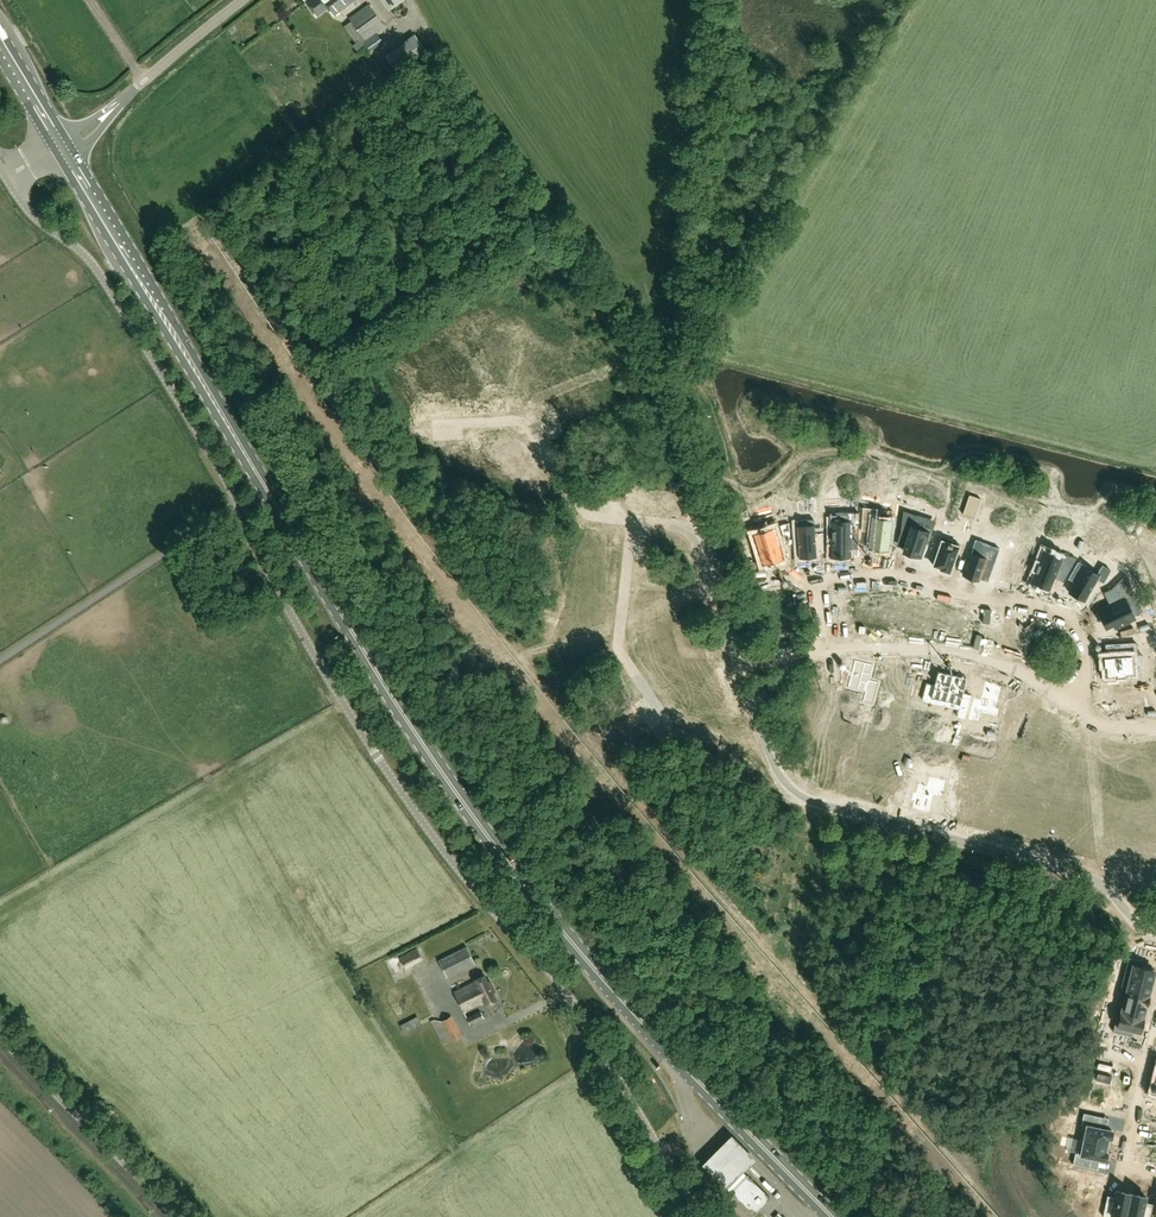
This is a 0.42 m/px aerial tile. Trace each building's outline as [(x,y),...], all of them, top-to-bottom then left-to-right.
[(306,2),(317,16),(333,4),(339,11),(354,0),(308,0),(306,2)] [(384,0),(392,12),(403,3),(401,0),(384,0)] [(349,18),(363,37),(353,45),(358,52),(368,44),(371,49),(383,41),(376,31),(384,26),(369,4),(349,18)] [(385,56),(396,72),(426,51),(415,35),(385,56)] [(80,188),(72,192),(88,220),(95,216),(80,188)] [(156,311),(149,314),(163,344),(170,341),(156,311)] [(981,498),(969,494),(963,514),(974,518),(981,498)] [(863,507),(862,530),(871,531),(869,547),(888,550),(892,519),(878,517),(879,509),(863,507)] [(903,510),(900,534),(908,537),(904,550),(910,552),(909,553),(921,557),(926,542),(928,543),(933,528),(916,522),(918,515),(903,510)] [(831,521),(831,557),(849,557),(850,539),(857,539),(859,512),(838,511),(838,521),(831,521)] [(814,519),(796,520),(799,558),(817,557),(816,553),(824,553),(823,532),(815,533),(814,519)] [(764,530),(753,533),(763,564),(783,558),(779,546),(783,545),(775,520),(762,524),(764,530)] [(789,522),(780,525),(784,539),(790,537),(789,522)] [(938,550),(933,565),(941,568),(940,569),(949,573),(959,544),(951,541),(951,539),(941,536),(936,549),(938,550)] [(1002,543),(994,566),(1001,568),(997,579),(1014,585),(1025,555),(1009,549),(1010,546),(1002,543)] [(1126,550),(1119,558),(1127,566),(1139,555),(1134,543),(1126,550)] [(973,549),(964,576),(978,581),(982,570),(991,573),(999,548),(986,544),(983,552),(973,549)] [(1044,551),(1032,581),(1049,588),(1054,576),(1060,578),(1061,574),(1066,576),(1076,558),(1066,554),(1064,559),(1044,551)] [(1077,579),(1069,592),(1084,601),(1097,578),(1103,582),(1110,570),(1102,565),(1097,574),(1084,567),(1085,565),(1077,561),(1070,575),(1077,579)] [(1121,599),(1099,610),(1107,627),(1119,620),(1122,625),(1135,618),(1129,606),(1138,601),(1125,575),(1114,586),(1121,599)] [(1114,656),(1103,657),(1104,667),(1106,666),(1107,675),(1116,674),(1116,676),(1125,675),(1125,673),(1136,673),(1135,656),(1137,656),(1136,643),(1113,644),(1114,656)] [(855,660),(848,687),(865,692),(863,703),(873,705),(879,682),(869,680),(873,665),(855,660)] [(926,683),(921,701),(944,707),(953,674),(938,671),(934,685),(926,683)] [(953,674),(944,707),(958,711),(956,718),(965,720),(972,695),(964,693),(967,678),(966,678),(967,676),(958,673),(957,676),(953,674)] [(974,697),(968,720),(979,723),(981,714),(997,718),(1000,708),(997,708),(1002,685),(985,681),(980,699),(974,697)] [(913,791),(911,800),(913,801),(911,808),(929,813),(934,795),(942,797),(946,780),(929,776),(927,785),(918,783),(916,792),(913,791)] [(1135,841),(1155,846),(1155,835),(1137,830),(1135,841)] [(467,946),(439,960),(447,977),(475,963),(467,946)] [(417,948),(399,957),(406,969),(423,960),(417,948)] [(1128,957),(1123,977),(1152,984),(1155,970),(1142,967),(1143,961),(1128,957)] [(435,960),(422,966),(425,972),(438,965),(435,960)] [(497,1000),(493,993),(496,992),(490,981),(488,982),(485,974),(474,979),(475,981),(454,992),(464,1011),(484,1001),(486,1005),(497,1000)] [(1123,977),(1126,978),(1123,988),(1149,995),(1152,984),(1123,977)] [(1123,988),(1121,1000),(1146,1006),(1149,995),(1123,988)] [(1121,1000),(1118,1011),(1144,1017),(1146,1006),(1121,1000)] [(480,1011),(467,1017),(470,1024),(484,1017),(480,1011)] [(1118,1011),(1113,1031),(1131,1036),(1133,1031),(1140,1033),(1144,1017),(1118,1011)] [(453,1040),(462,1035),(451,1015),(442,1020),(453,1040)] [(400,1027),(404,1034),(420,1026),(417,1018),(400,1027)] [(1086,1125),(1083,1140),(1109,1145),(1111,1139),(1112,1139),(1114,1130),(1100,1127),(1102,1117),(1086,1114),(1083,1125),(1086,1125)] [(755,1155),(730,1130),(720,1141),(701,1161),(725,1184),(746,1163),(755,1155)] [(1077,1153),(1075,1165),(1091,1168),(1093,1158),(1107,1161),(1109,1152),(1108,1152),(1109,1145),(1083,1140),(1080,1154),(1077,1153)] [(753,1215),(770,1197),(747,1175),(730,1192),(753,1215)] [(1102,1216),(1105,1216),(1126,1216),(1131,1193),(1116,1190),(1113,1203),(1105,1201),(1102,1216)] [(1126,1216),(1150,1216),(1152,1207),(1144,1205),(1146,1196),(1131,1193),(1126,1216)] [(799,1214),(788,1207),(785,1211),(794,1216),(797,1216),(799,1214)]
